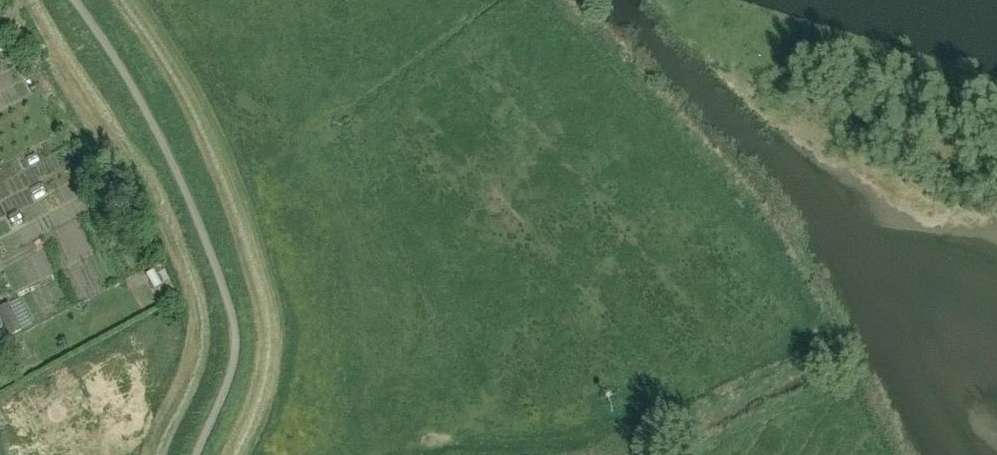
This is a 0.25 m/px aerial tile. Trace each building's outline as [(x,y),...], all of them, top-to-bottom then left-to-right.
[(10,336),(23,330),(9,304),(0,308),(0,317),(10,336)]
